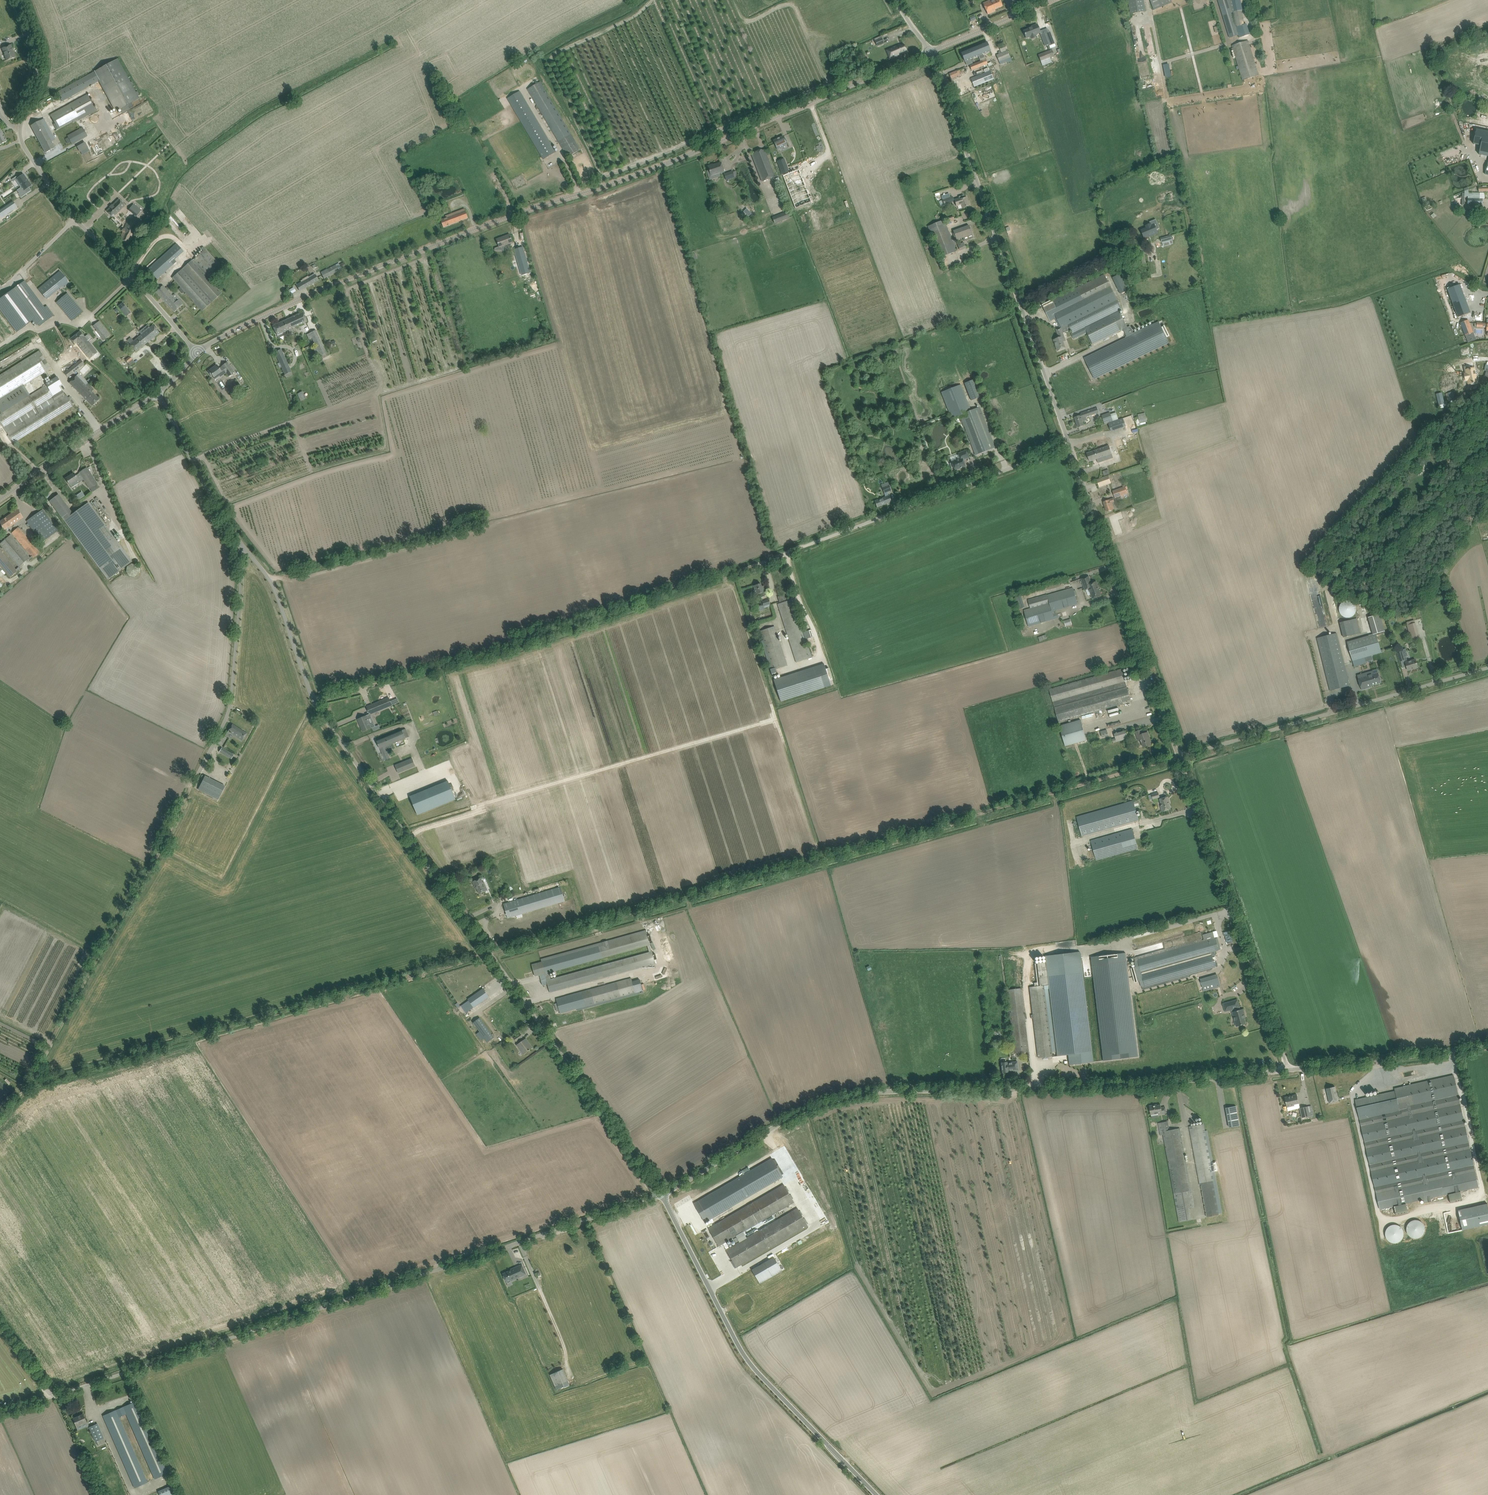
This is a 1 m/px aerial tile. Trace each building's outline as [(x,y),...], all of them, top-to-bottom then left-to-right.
[(983,3),(988,14),(995,11),(995,10),(1002,6),(1000,0),(991,0),(983,3)] [(1131,14),(1146,11),(1144,0),(1128,0),(1131,14)] [(1154,10),(1159,8),(1172,3),(1171,0),(1151,0),(1154,10)] [(1230,38),(1238,36),(1231,13),(1233,12),(1236,27),(1245,25),(1242,10),(1240,0),(1218,0),(1230,38)] [(1031,37),(1030,35),(1040,31),(1039,30),(1038,25),(1032,27),(1032,26),(1028,28),(1028,29),(1023,31),(1026,38),(1031,37)] [(1237,28),(1240,37),(1249,34),(1246,25),(1237,28)] [(1044,31),(1040,33),(1045,46),(1049,45),(1049,46),(1055,44),(1051,33),(1049,34),(1047,29),(1043,30),(1044,31)] [(881,36),(874,39),(877,46),(884,43),(882,38),(881,36)] [(1248,41),(1232,46),(1243,81),(1259,76),(1248,41)] [(991,51),(989,46),(987,42),(976,46),(961,52),(965,61),(969,59),(978,56),(980,55),(981,59),(984,57),(983,54),(991,51)] [(892,48),(887,50),(888,53),(890,58),(899,55),(899,54),(906,51),(904,44),(899,46),(899,45),(892,48)] [(2,48),(7,60),(15,57),(11,45),(2,48)] [(1038,55),(1040,60),(1042,66),(1052,62),(1050,58),(1053,57),(1051,50),(1038,55)] [(999,62),(1010,57),(1008,51),(1002,53),(997,55),(999,62)] [(115,112),(140,99),(118,59),(94,72),(63,89),(58,92),(63,100),(68,98),(98,81),(115,112)] [(971,70),(984,65),(982,61),(975,63),(970,65),(971,70)] [(971,78),(975,87),(994,79),(990,71),(971,78)] [(528,89),(565,153),(568,157),(580,150),(540,82),(528,89)] [(507,98),(510,103),(543,159),(556,152),(522,96),(520,91),(507,98)] [(55,112),(51,115),(55,123),(58,129),(72,121),(75,120),(78,118),(79,120),(96,111),(95,109),(88,95),(55,112)] [(41,120),(31,126),(45,153),(55,148),(51,139),(48,135),(52,133),(44,118),(41,120)] [(67,136),(72,144),(87,136),(82,128),(67,136)] [(1473,144),(1481,146),(1479,155),(1487,156),(1487,132),(1477,129),(1473,144)] [(783,136),(773,141),(777,150),(784,147),(784,145),(787,144),(786,142),(787,141),(785,138),(784,138),(783,136)] [(84,142),(76,147),(80,152),(88,147),(84,142)] [(754,157),(756,161),(764,181),(775,177),(767,157),(766,152),(754,157)] [(724,172),(723,167),(721,162),(713,165),(713,164),(708,166),(709,170),(706,171),(709,177),(716,175),(724,172)] [(785,162),(779,164),(783,174),(789,172),(785,162)] [(802,168),(815,210),(825,207),(812,165),(802,168)] [(530,168),(523,172),(527,179),(534,176),(530,168)] [(799,169),(783,175),(796,208),(811,202),(799,169)] [(732,171),(724,174),(726,180),(734,177),(734,176),(737,175),(736,171),(733,172),(732,171)] [(17,176),(12,179),(13,182),(16,180),(21,188),(17,190),(21,197),(31,191),(29,187),(31,186),(26,179),(23,175),(18,178),(17,176)] [(523,178),(511,185),(516,194),(528,187),(523,178)] [(17,188),(9,180),(0,189),(0,204),(17,188)] [(959,198),(955,200),(957,206),(961,204),(963,208),(969,205),(970,204),(969,201),(968,201),(967,197),(965,198),(964,195),(959,197),(960,198),(959,198)] [(945,205),(944,204),(954,201),(952,197),(943,200),(939,202),(940,206),(945,205)] [(119,199),(106,211),(110,214),(111,216),(113,214),(114,215),(115,216),(125,205),(119,199)] [(0,210),(0,216),(1,218),(14,210),(13,209),(10,204),(0,210)] [(130,208),(128,210),(133,213),(134,215),(134,216),(136,217),(141,210),(134,204),(133,204),(130,208)] [(751,212),(747,207),(743,211),(748,215),(751,212)] [(468,218),(467,213),(465,209),(445,216),(446,218),(441,220),(444,227),(468,218)] [(772,217),(775,224),(789,218),(787,211),(772,217)] [(123,232),(119,240),(129,244),(131,240),(138,224),(128,220),(124,229),(123,232)] [(940,257),(956,251),(944,220),(928,226),(940,257)] [(1147,228),(1142,230),(1145,237),(1151,235),(1151,236),(1158,233),(1156,230),(1154,225),(1151,226),(1151,224),(1146,226),(1147,228)] [(969,226),(953,231),(956,240),(972,234),(969,226)] [(509,245),(509,244),(513,243),(510,235),(497,239),(500,248),(505,246),(505,247),(509,245)] [(523,247),(515,249),(522,275),(530,273),(523,247)] [(174,259),(177,257),(170,249),(148,269),(157,279),(176,262),(174,259)] [(211,279),(222,268),(205,249),(194,260),(193,260),(173,279),(180,287),(201,310),(202,311),(222,293),(210,280),(211,279)] [(324,278),(339,270),(342,268),(341,268),(345,266),(343,262),(339,264),(339,263),(336,265),(327,269),(321,272),(324,278)] [(64,283),(67,280),(60,271),(51,278),(59,287),(64,283)] [(297,285),(297,287),(300,291),(318,280),(316,276),(315,275),(314,274),(308,277),(309,278),(297,285)] [(1129,290),(1123,278),(1121,274),(1113,278),(1121,294),(1129,290)] [(1105,275),(1043,306),(1050,321),(1057,318),(1061,325),(1062,328),(1061,328),(1063,333),(1071,330),(1073,333),(1075,338),(1077,337),(1087,332),(1093,345),(1123,330),(1128,328),(1120,312),(1122,311),(1121,309),(1122,309),(1115,297),(1112,291),(1113,291),(1105,275)] [(33,293),(24,281),(11,291),(0,299),(0,309),(17,332),(33,320),(33,321),(36,325),(38,324),(40,326),(54,316),(46,306),(44,307),(33,293)] [(1460,284),(1447,289),(1458,317),(1471,313),(1460,284)] [(183,304),(180,300),(179,299),(177,301),(163,285),(156,292),(174,312),(183,304)] [(67,293),(56,303),(72,321),(83,311),(67,293)] [(124,314),(129,310),(123,303),(118,306),(124,314)] [(307,321),(303,312),(273,326),(275,330),(277,335),(288,330),(290,333),(293,332),(292,328),(307,321)] [(1477,327),(1487,328),(1487,331),(1487,336),(1487,319),(1487,323),(1477,323),(1477,327)] [(1461,323),(1465,335),(1473,332),(1468,320),(1461,323)] [(1127,337),(1086,357),(1096,379),(1169,343),(1159,322),(1134,334),(1130,326),(1128,328),(1123,330),(1127,337)] [(103,325),(96,331),(104,340),(110,335),(103,325)] [(130,344),(136,352),(148,342),(159,333),(153,325),(150,328),(146,331),(142,334),(141,335),(134,341),(130,344)] [(1059,338),(1054,340),(1058,351),(1066,348),(1062,339),(1065,338),(1063,333),(1061,328),(1056,329),(1059,338)] [(326,354),(326,353),(315,330),(310,333),(320,356),(326,354)] [(87,335),(85,337),(80,331),(70,339),(75,345),(74,345),(84,358),(87,356),(90,359),(97,353),(98,353),(88,341),(90,339),(90,337),(89,336),(87,335)] [(10,369),(0,375),(0,400),(21,387),(24,385),(48,370),(51,368),(40,350),(36,352),(10,369)] [(119,362),(129,355),(125,350),(115,357),(119,362)] [(283,354),(277,356),(279,363),(281,367),(282,368),(288,365),(283,354)] [(68,377),(84,364),(81,360),(64,373),(68,377)] [(1465,361),(1446,366),(1447,373),(1464,369),(1466,377),(1468,376),(1467,373),(1466,369),(1467,369),(1465,361)] [(209,371),(208,372),(211,376),(212,375),(215,379),(219,376),(226,371),(227,373),(229,376),(234,372),(230,366),(227,362),(222,366),(222,367),(219,369),(217,365),(214,367),(209,371)] [(1466,377),(1465,377),(1466,383),(1469,382),(1470,386),(1477,385),(1477,383),(1475,375),(1474,371),(1467,373),(1468,376),(1466,377)] [(94,389),(90,386),(78,374),(69,383),(92,406),(99,399),(92,391),(94,389)] [(0,414),(0,422),(3,428),(52,397),(55,402),(24,421),(7,432),(13,443),(30,432),(73,405),(68,397),(66,395),(65,395),(62,390),(62,391),(59,386),(62,384),(57,377),(46,384),(47,385),(30,396),(30,395),(1,413),(0,414)] [(975,379),(965,383),(971,400),(981,396),(975,379)] [(0,400),(0,412),(1,413),(30,395),(24,385),(0,400)] [(942,392),(950,414),(952,418),(960,415),(976,455),(995,447),(993,443),(979,407),(971,410),(961,385),(942,392)] [(1456,403),(1453,392),(1446,393),(1447,401),(1450,401),(1451,404),(1456,403)] [(1444,404),(1442,393),(1436,394),(1439,406),(1438,406),(1439,409),(1444,407),(1443,405),(1444,404)] [(1087,417),(1099,413),(1097,408),(1086,412),(1081,413),(1082,415),(1075,417),(1078,427),(1079,427),(1083,426),(1084,426),(1083,422),(1084,422),(1088,420),(1087,417)] [(1113,421),(1113,420),(1110,412),(1101,415),(1104,423),(1105,424),(1113,421)] [(1145,413),(1138,415),(1140,423),(1147,422),(1145,413)] [(1131,424),(1133,423),(1131,416),(1124,418),(1126,426),(1131,424)] [(1092,452),(1087,453),(1090,461),(1094,460),(1097,459),(1098,463),(1113,458),(1112,454),(1109,446),(1092,452)] [(951,468),(953,467),(955,470),(965,466),(963,459),(965,459),(969,457),(966,450),(958,453),(958,454),(958,455),(959,458),(951,461),(952,462),(950,463),(951,468)] [(1427,467),(1424,464),(1419,469),(1419,468),(1417,470),(1418,470),(1417,471),(1420,475),(1425,470),(1424,469),(1427,467)] [(97,483),(90,472),(87,468),(79,473),(80,473),(76,476),(74,473),(66,479),(68,483),(69,484),(71,488),(78,484),(76,481),(79,479),(82,477),(84,480),(89,488),(90,488),(97,483)] [(1099,487),(1111,483),(1108,475),(1101,478),(1097,480),(1099,487)] [(875,501),(875,503),(877,507),(891,502),(889,495),(889,496),(887,492),(891,490),(889,485),(888,482),(881,485),(882,488),(886,497),(875,501)] [(1122,485),(1123,488),(1113,491),(1115,498),(1128,493),(1125,487),(1125,485),(1122,485)] [(88,502),(73,514),(59,494),(49,501),(64,521),(107,580),(133,562),(88,502)] [(1107,512),(1112,510),(1115,509),(1113,503),(1114,502),(1113,498),(1103,502),(1107,512)] [(2,527),(4,530),(10,526),(10,527),(23,517),(18,509),(0,522),(0,524),(2,527)] [(43,510),(27,521),(42,542),(58,531),(43,510)] [(32,543),(18,528),(12,533),(26,549),(32,556),(30,557),(10,534),(8,537),(1,542),(0,543),(0,545),(19,567),(15,569),(11,564),(0,551),(0,565),(4,570),(10,577),(20,568),(19,567),(27,560),(28,561),(32,557),(33,558),(40,553),(32,543)] [(135,565),(134,564),(133,564),(132,564),(131,564),(130,565),(129,565),(128,566),(128,567),(127,568),(127,569),(127,570),(127,571),(127,572),(127,573),(128,574),(129,575),(130,576),(131,576),(132,576),(133,576),(134,576),(135,576),(136,576),(137,575),(138,574),(138,573),(139,572),(139,571),(139,570),(139,569),(138,568),(138,567),(137,566),(136,565),(135,565)] [(1089,589),(1091,584),(1089,577),(1082,579),(1085,590),(1089,589)] [(1091,584),(1089,589),(1093,598),(1101,595),(1096,582),(1091,584)] [(765,585),(762,586),(761,584),(754,586),(755,590),(754,590),(755,595),(760,593),(761,598),(768,595),(765,587),(765,585)] [(1029,627),(1054,619),(1059,618),(1057,613),(1053,614),(1052,611),(1078,604),(1073,588),(1047,595),(1028,600),(1030,609),(1024,611),(1029,627)] [(1015,598),(1019,609),(1025,607),(1021,596),(1015,598)] [(764,608),(771,606),(769,600),(762,602),(764,606),(764,608)] [(791,600),(778,604),(779,609),(796,662),(797,662),(806,659),(810,658),(810,657),(813,656),(797,604),(793,605),(791,600)] [(1354,602),(1347,600),(1340,603),(1338,610),(1341,616),(1349,619),(1355,615),(1357,609),(1354,602)] [(1376,634),(1385,631),(1380,614),(1368,617),(1373,634),(1376,634)] [(1357,618),(1340,623),(1344,637),(1361,633),(1357,618)] [(1407,625),(1411,641),(1420,638),(1415,623),(1407,625)] [(787,665),(776,631),(774,627),(761,631),(762,636),(773,670),(787,665)] [(1350,685),(1348,681),(1336,633),(1317,638),(1330,690),(1350,685)] [(1383,649),(1381,650),(1376,634),(1373,634),(1348,642),(1353,661),(1355,667),(1366,664),(1364,657),(1381,652),(1384,652),(1383,649)] [(1406,657),(1408,656),(1406,648),(1402,650),(1402,651),(1398,653),(1399,656),(1400,661),(1405,660),(1408,670),(1418,667),(1417,663),(1416,662),(1415,660),(1408,662),(1406,657)] [(829,668),(826,669),(824,664),(777,678),(774,679),(780,700),(784,699),(831,685),(829,680),(833,678),(829,668)] [(1049,689),(1053,703),(1058,722),(1131,701),(1122,670),(1049,689)] [(1364,673),(1357,675),(1362,690),(1365,689),(1365,688),(1368,688),(1372,687),(1372,685),(1381,683),(1378,673),(1374,674),(1373,671),(1367,672),(1368,673),(1364,675),(1364,673)] [(392,705),(390,701),(389,698),(373,704),(367,707),(368,709),(370,715),(392,705)] [(374,722),(369,724),(366,716),(362,717),(358,719),(360,724),(361,724),(364,731),(369,729),(371,728),(375,726),(374,723),(374,722)] [(1065,746),(1087,740),(1081,720),(1060,726),(1065,746)] [(228,731),(232,734),(242,741),(247,734),(232,724),(228,731)] [(409,737),(409,736),(406,729),(377,741),(380,749),(385,760),(390,758),(385,747),(409,737)] [(1113,742),(1128,738),(1126,730),(1114,734),(1115,738),(1112,739),(1113,742)] [(1143,747),(1147,746),(1152,744),(1148,732),(1143,734),(1141,730),(1135,732),(1139,740),(1141,740),(1143,747)] [(226,750),(222,748),(219,752),(226,756),(231,759),(234,755),(226,750)] [(412,758),(401,763),(404,770),(415,766),(412,758)] [(225,786),(210,778),(205,776),(198,789),(218,799),(225,786)] [(448,781),(410,797),(417,815),(456,799),(448,781)] [(1161,806),(1162,812),(1171,809),(1169,802),(1170,802),(1168,797),(1160,799),(1162,806),(1161,806)] [(1082,836),(1134,821),(1139,820),(1133,801),(1076,817),(1082,836)] [(1096,860),(1133,849),(1138,848),(1132,829),(1091,841),(1096,860)] [(477,880),(473,882),(475,887),(476,886),(477,889),(479,894),(484,892),(488,890),(486,886),(485,886),(483,882),(481,878),(477,880)] [(503,904),(508,918),(565,901),(561,887),(503,904)] [(537,963),(532,964),(535,976),(540,975),(543,986),(548,984),(550,992),(555,991),(607,976),(655,963),(652,951),(604,964),(551,979),(549,972),(602,958),(650,945),(646,930),(598,944),(541,959),(542,962),(537,963)] [(1215,951),(1219,950),(1215,938),(1210,939),(1204,941),(1204,939),(1202,940),(1202,939),(1134,957),(1135,962),(1138,961),(1145,985),(1142,986),(1143,990),(1190,976),(1190,975),(1213,969),(1212,968),(1215,967),(1212,955),(1215,954),(1215,951)] [(1031,1015),(1031,1018),(1034,1018),(1038,1057),(1052,1056),(1052,1057),(1055,1056),(1055,1055),(1053,1055),(1052,1052),(1055,1052),(1048,989),(1049,989),(1057,1056),(1068,1055),(1069,1065),(1093,1062),(1080,951),(1046,956),(1046,962),(1035,963),(1037,982),(1034,983),(1035,986),(1030,987),(1033,1014),(1031,1015)] [(1126,953),(1091,957),(1103,1060),(1138,1056),(1126,953)] [(1201,979),(1204,991),(1220,986),(1217,975),(1201,979)] [(557,1014),(560,1013),(618,997),(635,993),(631,978),(614,983),(556,999),(559,1011),(556,1012),(557,1014)] [(474,1007),(489,997),(483,988),(468,999),(474,1007)] [(1024,1015),(1021,988),(1007,990),(1013,1046),(1010,1046),(1011,1053),(1020,1052),(1021,1056),(1027,1055),(1027,1051),(1028,1051),(1024,1019),(1027,1019),(1026,1015),(1024,1015)] [(1233,1012),(1235,1022),(1236,1026),(1246,1024),(1244,1016),(1245,1015),(1243,1009),(1239,1010),(1239,1008),(1240,1007),(1238,1000),(1223,1003),(1225,1012),(1231,1010),(1232,1012),(1233,1012)] [(488,1042),(494,1037),(480,1018),(473,1022),(480,1031),(484,1038),(488,1042)] [(518,1044),(525,1054),(531,1049),(532,1048),(530,1043),(528,1045),(527,1043),(527,1042),(524,1039),(524,1040),(522,1037),(523,1036),(520,1033),(514,1038),(516,1041),(518,1043),(518,1044)] [(1008,1071),(1018,1070),(1017,1061),(1007,1062),(1001,1062),(1002,1073),(1008,1072),(1008,1071)] [(1395,1091),(1356,1100),(1357,1105),(1360,1119),(1362,1129),(1364,1138),(1367,1152),(1369,1161),(1372,1174),(1374,1184),(1380,1209),(1394,1206),(1396,1215),(1408,1212),(1406,1203),(1423,1200),(1424,1203),(1431,1201),(1431,1198),(1449,1194),(1451,1203),(1463,1200),(1461,1191),(1479,1187),(1475,1172),(1474,1165),(1470,1149),(1469,1142),(1465,1127),(1464,1120),(1460,1104),(1458,1095),(1455,1080),(1454,1075),(1394,1088),(1395,1091)] [(1330,1103),(1338,1101),(1335,1086),(1326,1088),(1330,1103)] [(1297,1094),(1285,1097),(1286,1102),(1287,1107),(1288,1111),(1292,1110),(1291,1106),(1295,1105),(1295,1104),(1299,1103),(1298,1099),(1297,1094)] [(1161,1108),(1161,1105),(1155,1106),(1154,1105),(1149,1106),(1151,1114),(1158,1113),(1158,1114),(1166,1113),(1165,1107),(1161,1108)] [(1236,1106),(1226,1108),(1230,1127),(1240,1126),(1236,1106)] [(1302,1118),(1310,1116),(1308,1106),(1300,1108),(1302,1118)] [(1170,1130),(1168,1121),(1158,1123),(1160,1135),(1163,1135),(1179,1222),(1191,1220),(1189,1208),(1194,1207),(1180,1128),(1170,1130)] [(1219,1215),(1213,1181),(1214,1181),(1203,1124),(1190,1127),(1200,1185),(1201,1184),(1207,1217),(1219,1215)] [(772,1158),(694,1203),(705,1222),(782,1176),(772,1158)] [(783,1184),(708,1228),(719,1246),(723,1244),(737,1267),(741,1265),(808,1226),(806,1222),(803,1219),(802,1215),(799,1211),(798,1208),(791,1212),(785,1215),(757,1231),(739,1241),(729,1247),(726,1242),(736,1236),(794,1202),(786,1188),(783,1184)] [(1458,1210),(1459,1214),(1463,1229),(1487,1224),(1487,1206),(1487,1204),(1458,1210)] [(1407,1224),(1413,1239),(1426,1234),(1420,1219),(1407,1224)] [(1388,1225),(1388,1241),(1401,1242),(1402,1225),(1388,1225)] [(760,1284),(764,1281),(782,1271),(774,1257),(752,1270),(760,1284)] [(512,1281),(527,1275),(522,1264),(511,1269),(511,1270),(503,1274),(507,1282),(511,1280),(512,1281)] [(557,1390),(570,1384),(563,1369),(550,1374),(557,1390)] [(155,1479),(168,1473),(136,1401),(103,1415),(135,1488),(147,1482),(119,1417),(126,1414),(155,1479)] [(83,1414),(73,1418),(75,1423),(77,1427),(78,1430),(88,1425),(87,1423),(85,1419),(83,1414)] [(96,1442),(104,1438),(97,1423),(89,1427),(96,1442)] [(176,1493),(172,1484),(158,1491),(160,1494),(172,1494),(176,1493)]
